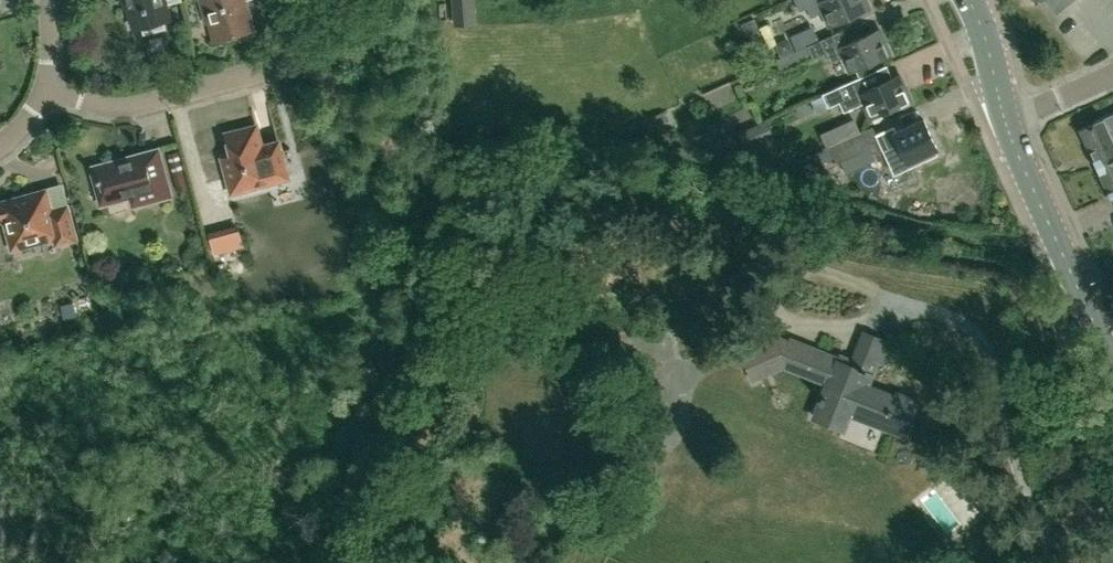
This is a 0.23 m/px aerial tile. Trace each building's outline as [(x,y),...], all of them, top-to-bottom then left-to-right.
[(164,22),(170,20),(166,4),(183,0),(129,0),(136,29),(145,26),(147,33),(166,28),(164,22)] [(246,0),(247,0),(201,0),(207,23),(214,21),(219,39),(254,29),(246,0)] [(476,24),(474,0),(453,0),(454,25),(476,24)] [(867,0),(796,0),(800,10),(807,7),(812,17),(824,11),(831,26),(871,8),(867,0)] [(1073,0),(1046,0),(1057,13),(1073,0)] [(843,29),(806,46),(776,60),(780,67),(812,53),(814,59),(828,53),(832,63),(844,57),(851,71),(891,53),(880,29),(849,43),(843,29)] [(911,99),(900,75),(870,89),(864,76),(823,94),(829,107),(840,102),(845,112),(865,103),(871,117),(911,99)] [(1080,128),(1097,165),(1112,158),(1112,113),(1080,128)] [(855,117),(820,133),(827,147),(829,145),(861,131),(855,117)] [(741,131),(746,143),(772,131),(767,119),(741,131)] [(861,131),(829,145),(835,158),(837,163),(840,162),(851,156),(870,148),(873,153),(882,148),(882,149),(883,149),(894,173),(923,160),(937,154),(934,149),(937,148),(925,120),(895,134),(893,129),(877,136),(872,126),(861,131)] [(225,134),(231,155),(222,157),(232,194),(289,178),(278,138),(261,143),(257,126),(225,134)] [(179,194),(190,190),(179,151),(168,154),(174,177),(179,194)] [(135,206),(171,197),(159,152),(95,170),(104,204),(132,196),(135,206)] [(1097,165),(1112,200),(1112,158),(1097,165)] [(46,192),(1,204),(1,205),(0,205),(0,222),(5,221),(13,250),(54,238),(56,245),(77,239),(68,206),(51,211),(46,192)] [(779,339),(743,355),(752,375),(776,363),(829,384),(816,419),(843,429),(850,412),(904,434),(917,401),(906,397),(905,400),(868,386),(879,358),(884,343),(885,341),(865,333),(851,367),(810,351),(811,348),(792,340),(790,344),(779,339)]
